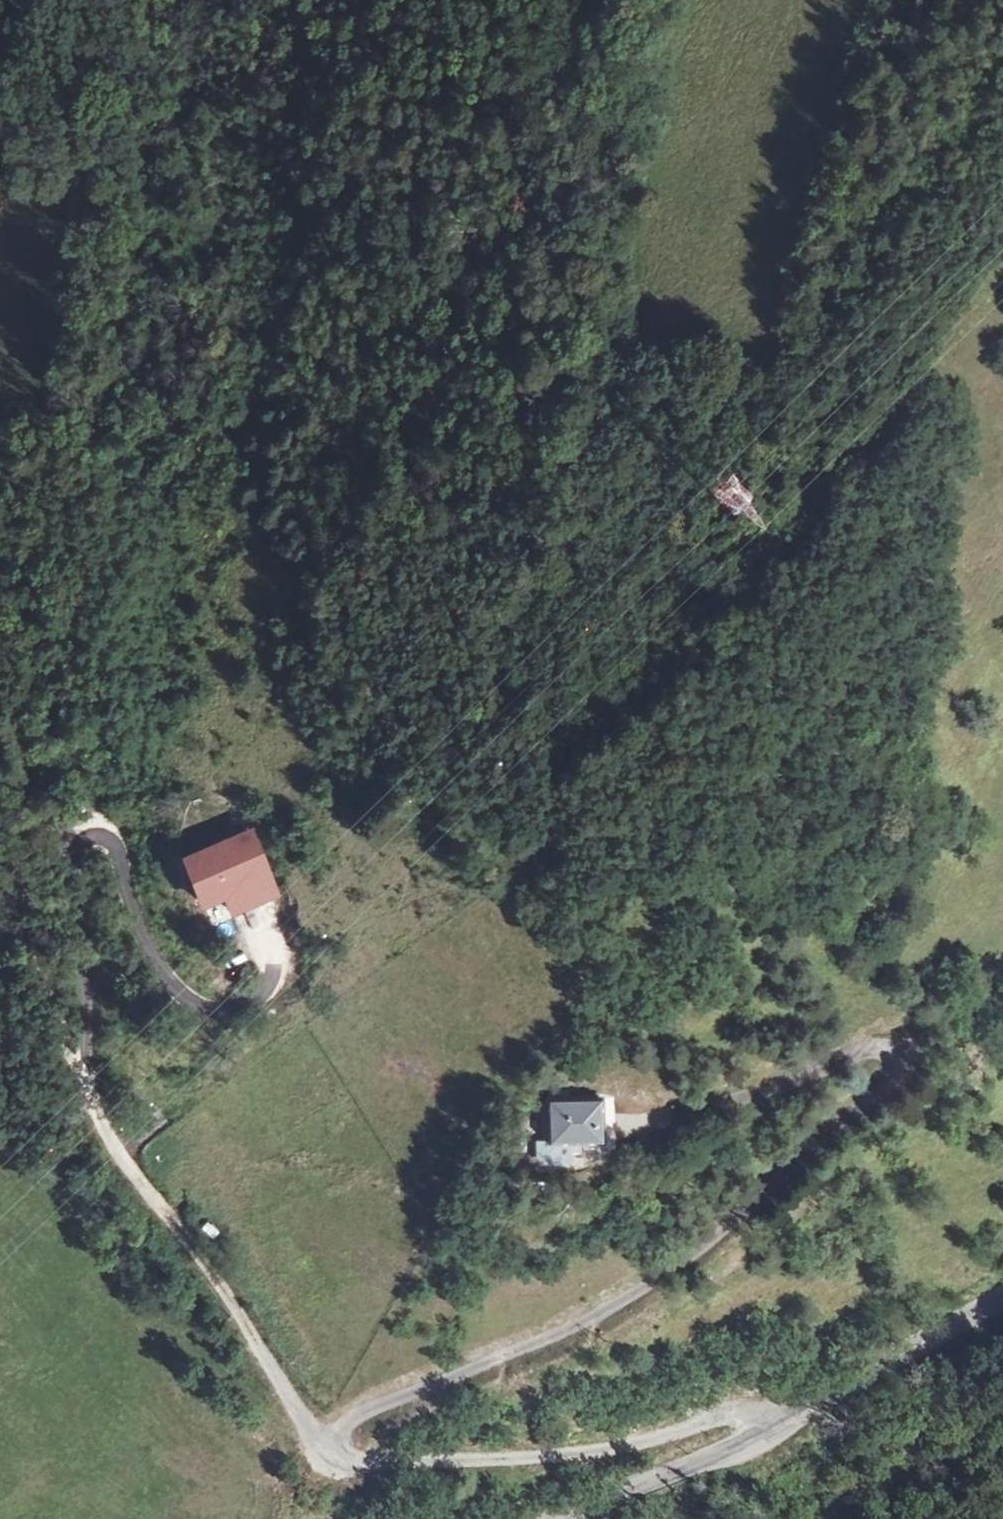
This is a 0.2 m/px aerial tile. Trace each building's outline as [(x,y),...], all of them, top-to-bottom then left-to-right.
[(710,491),(735,517),(755,498),(730,472),(710,491)] [(236,809),(175,837),(195,882),(217,873),(225,890),(266,870),(236,809)] [(206,910),(211,925),(231,918),(226,903),(206,910)] [(577,1068),(521,1075),(527,1114),(527,1116),(559,1112),(583,1110),(577,1068)] [(649,1110),(641,1097),(623,1108),(631,1121),(649,1110)] [(560,1120),(559,1112),(527,1116),(527,1114),(516,1115),(518,1132),(523,1136),(553,1132),(552,1120),(560,1120)]
